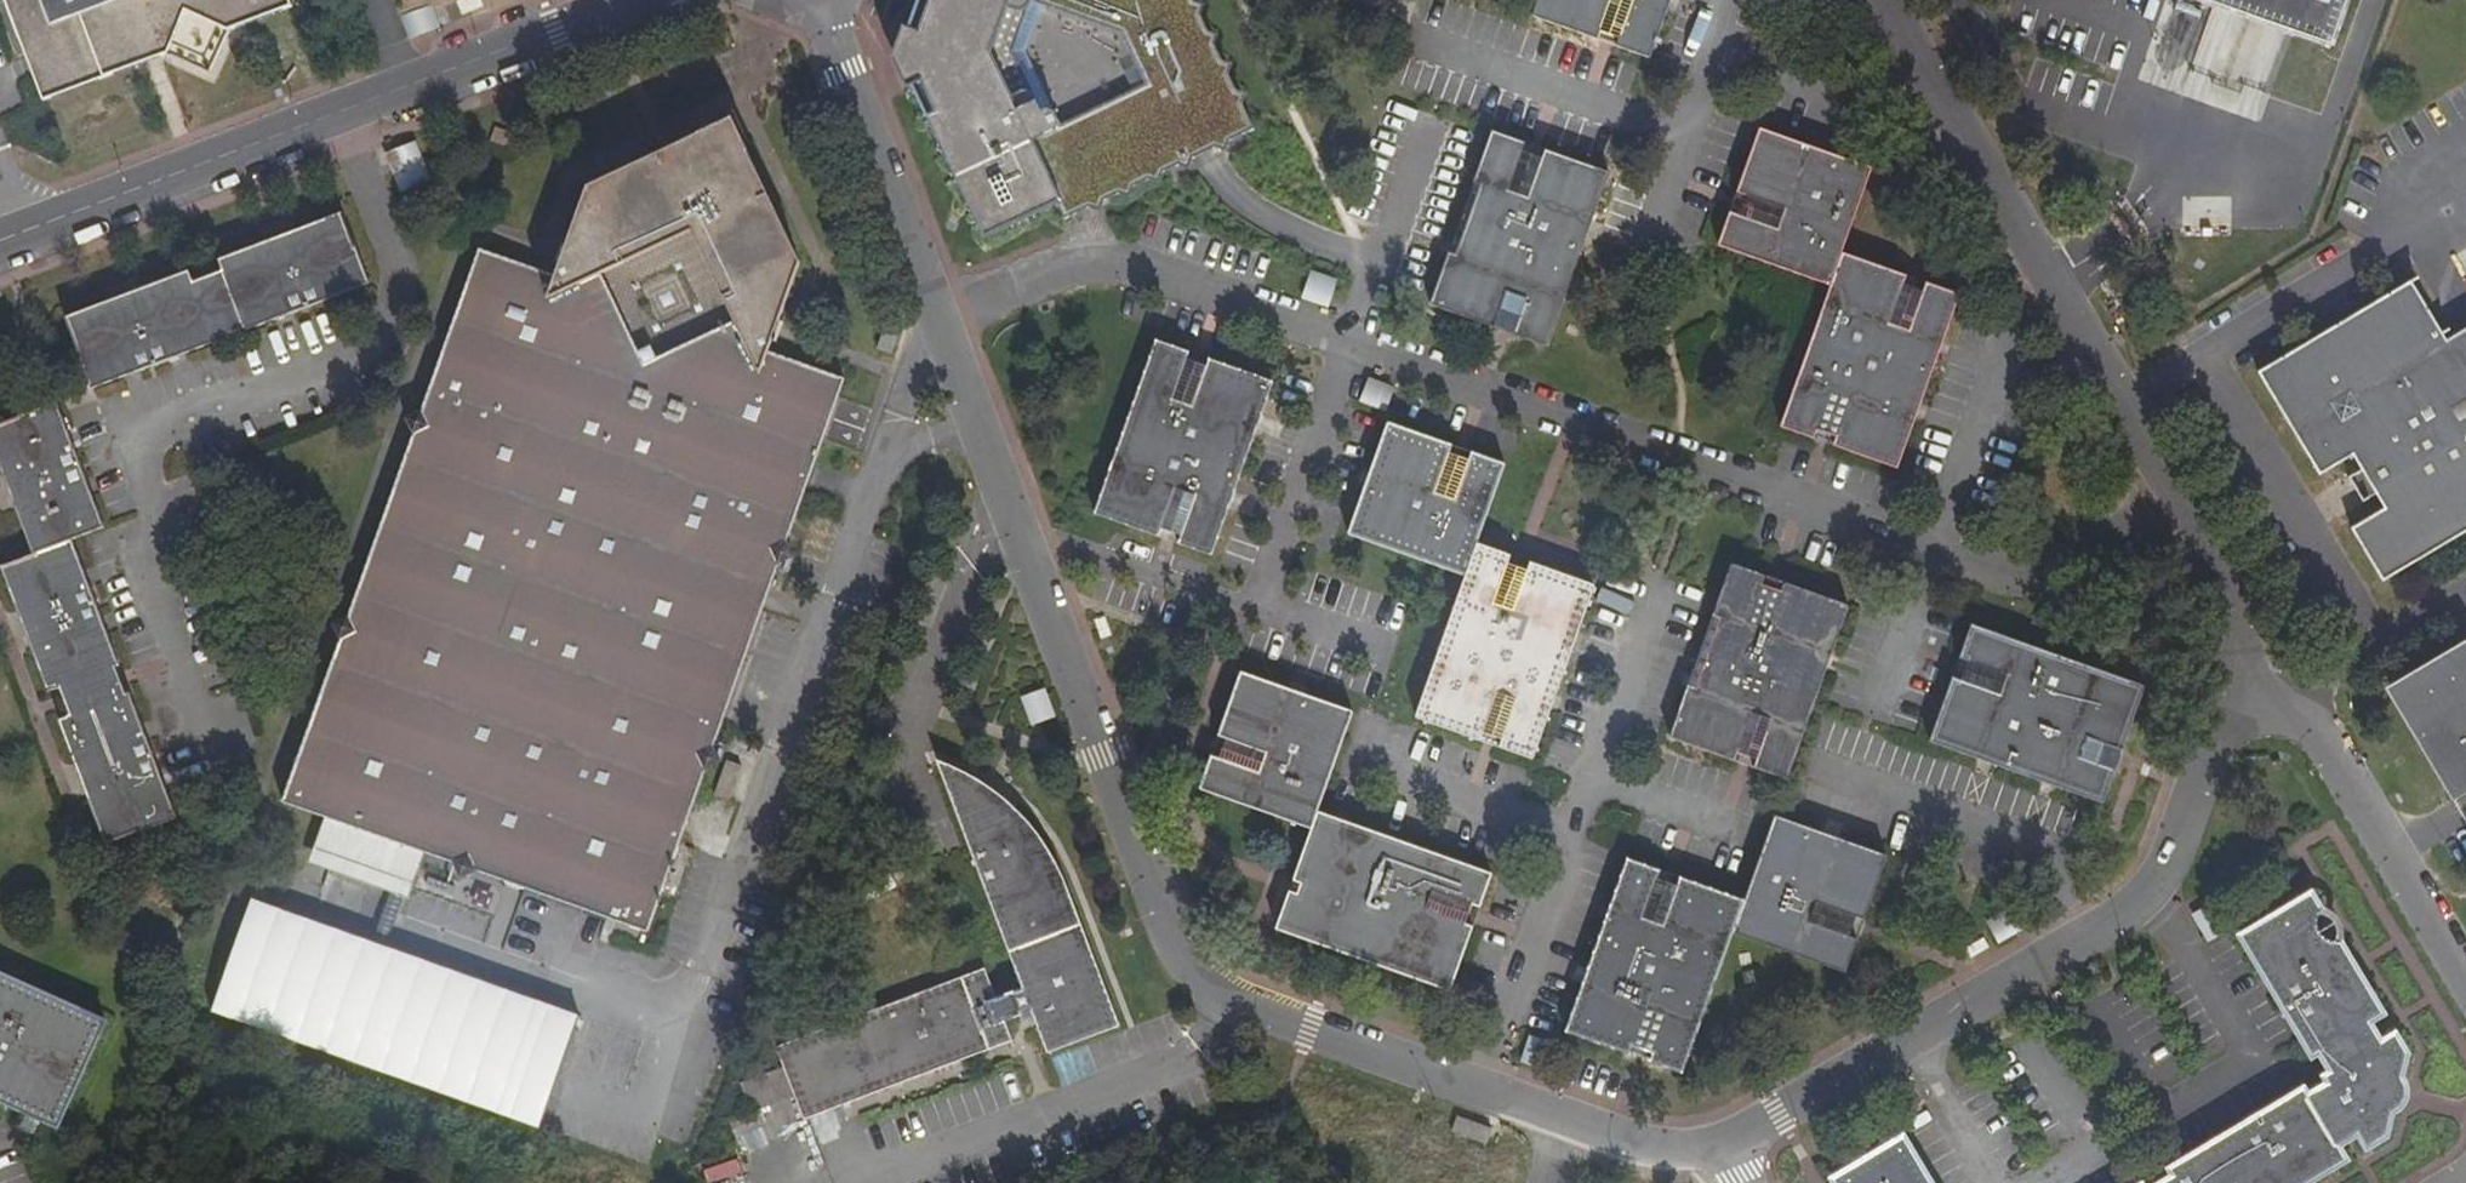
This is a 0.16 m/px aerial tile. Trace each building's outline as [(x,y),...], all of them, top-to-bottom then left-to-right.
[(231,32),(292,8),(289,0),(3,0),(26,60),(33,78),(43,104),(167,56),(210,75),(231,32)] [(980,237),(1012,223),(1054,204),(1063,217),(1253,128),(1191,0),(917,0),(905,31),(924,35),(926,87),(908,94),(980,237)] [(1532,15),(1531,19),(1532,19),(1539,0),(1537,0),(1532,15)] [(1532,19),(1595,41),(1599,32),(1617,38),(1614,48),(1649,60),(1670,0),(1539,0),(1532,19)] [(2346,47),(2363,0),(2206,0),(2346,47)] [(434,7),(410,11),(412,27),(437,24),(434,7)] [(894,62),(908,94),(926,87),(924,35),(905,31),(894,62)] [(1599,32),(1595,41),(1614,48),(1617,38),(1599,32)] [(556,276),(768,351),(799,262),(732,118),(586,188),(556,276)] [(509,132),(494,126),(490,140),(503,146),(509,132)] [(1832,287),(1844,252),(1842,251),(1871,167),(1760,128),(1737,192),(1746,195),(1738,214),(1730,211),(1717,246),(1830,286),(1832,287)] [(1428,306),(1496,329),(1500,320),(1512,325),(1509,334),(1547,347),(1609,172),(1543,149),(1541,158),(1522,151),(1524,142),(1491,131),(1428,306)] [(386,154),(401,192),(432,180),(417,142),(386,154)] [(1543,149),(1524,142),(1522,151),(1541,158),(1543,149)] [(1746,195),(1737,192),(1730,211),(1738,214),(1746,195)] [(218,260),(224,273),(245,327),(248,332),(371,285),(344,212),(297,230),(300,237),(270,249),(267,241),(218,260)] [(297,230),(267,241),(270,249),(300,237),(297,230)] [(768,351),(556,276),(541,271),(479,249),(282,803),(646,932),(845,378),(768,351)] [(1819,322),(1782,429),(1795,434),(1799,425),(1820,437),(1822,432),(1833,436),(1830,441),(1839,444),(1852,444),(1849,452),(1896,469),(1959,291),(1925,280),(1923,289),(1904,283),(1906,273),(1844,252),(1832,287),(1819,322)] [(190,270),(142,289),(145,296),(116,307),(114,300),(65,319),(93,391),(219,343),(217,338),(195,283),(190,270)] [(1313,271),(1304,299),(1331,308),(1340,280),(1313,271)] [(224,273),(195,283),(217,338),(245,327),(224,273)] [(1925,280),(1906,273),(1904,283),(1923,289),(1925,280)] [(2450,346),(2413,367),(2410,360),(2446,339),(2414,286),(2262,375),(2321,476),(2355,458),(2363,472),(2378,497),(2386,511),(2354,530),(2384,582),(2416,563),(2465,533),(2465,337),(2450,346)] [(145,296),(142,289),(114,300),(116,307),(145,296)] [(1500,320),(1496,329),(1509,334),(1512,325),(1500,320)] [(1779,428),(1782,429),(1819,322),(1818,322),(1779,428)] [(1093,513),(1158,536),(1162,527),(1182,534),(1179,543),(1211,554),(1274,380),(1209,357),(1206,366),(1187,358),(1190,350),(1156,338),(1093,513)] [(2413,367),(2450,346),(2446,339),(2410,360),(2413,367)] [(1209,357),(1190,350),(1187,358),(1206,366),(1209,357)] [(1372,378),(1364,401),(1389,410),(1397,387),(1372,378)] [(117,665),(120,663),(72,541),(106,529),(58,404),(0,426),(0,465),(6,481),(13,478),(22,503),(15,506),(33,556),(2,567),(21,618),(28,615),(38,642),(31,644),(50,691),(61,688),(117,665)] [(1478,544),(1506,464),(1473,452),(1471,460),(1449,453),(1452,444),(1389,422),(1349,534),(1466,577),(1478,544)] [(1799,425),(1795,434),(1849,452),(1852,444),(1839,444),(1830,441),(1833,436),(1822,432),(1820,437),(1799,425)] [(1473,452),(1452,444),(1449,453),(1471,460),(1473,452)] [(2371,501),(2378,497),(2363,472),(2356,476),(2362,485),(2371,501)] [(13,478),(6,481),(15,506),(22,503),(13,478)] [(1162,527),(1158,536),(1179,543),(1182,534),(1162,527)] [(1417,717),(1479,740),(1483,731),(1503,738),(1501,748),(1532,759),(1596,586),(1532,563),(1529,571),(1509,564),(1512,556),(1478,544),(1466,577),(1417,717)] [(1529,571),(1532,563),(1512,556),(1509,564),(1529,571)] [(1847,605),(1801,589),(1797,598),(1779,586),(1776,592),(1765,587),(1767,582),(1759,578),(1743,579),(1746,570),(1731,565),(1669,739),(1732,761),(1736,752),(1754,758),(1751,767),(1784,779),(1847,605)] [(1797,598),(1801,589),(1746,570),(1743,579),(1759,578),(1767,582),(1765,587),(1776,592),(1779,586),(1797,598)] [(21,618),(31,644),(38,642),(28,615),(21,618)] [(2111,749),(2120,753),(2144,687),(2111,674),(1969,624),(1957,658),(1964,662),(1958,682),(1949,679),(1927,743),(2101,804),(2115,767),(2106,763),(2111,749)] [(2399,689),(2460,795),(2465,791),(2465,650),(2399,689)] [(1964,662),(1957,658),(1953,667),(1949,679),(1958,682),(1964,662)] [(127,694),(117,665),(61,688),(71,716),(127,694)] [(1319,811),(1340,754),(1355,712),(1240,670),(1218,734),(1227,738),(1220,759),(1211,754),(1199,788),(1312,829),(1319,811)] [(1026,696),(1034,723),(1057,717),(1049,689),(1026,696)] [(132,692),(127,694),(71,716),(61,721),(79,769),(86,766),(96,794),(90,795),(109,845),(180,819),(132,692)] [(1483,731),(1479,740),(1491,744),(1501,748),(1503,738),(1483,731)] [(1213,747),(1211,754),(1220,759),(1227,738),(1218,734),(1213,747)] [(2115,767),(2120,753),(2111,749),(2106,763),(2115,767)] [(1732,761),(1751,767),(1754,758),(1736,752),(1732,761)] [(982,796),(988,786),(970,775),(939,760),(939,759),(938,761),(1024,988),(998,998),(987,966),(778,1048),(805,1120),(1013,1040),(1007,1021),(1020,1017),(1033,1012),(1049,1053),(1121,1026),(1064,875),(1059,861),(1048,844),(1033,826),(1010,804),(1003,811),(982,796)] [(79,769),(90,795),(96,794),(86,766),(79,769)] [(1010,804),(988,786),(982,796),(1003,811),(1010,804)] [(1492,874),(1319,811),(1312,829),(1291,885),(1283,908),(1277,930),(1450,991),(1473,927),(1464,923),(1471,904),(1480,907),(1492,874)] [(1731,934),(1802,959),(1843,973),(1845,969),(1855,939),(1850,938),(1847,937),(1854,916),(1862,919),(1885,855),(1776,817),(1772,816),(1739,900),(1677,877),(1674,885),(1655,878),(1657,870),(1626,859),(1562,1032),(1601,1046),(1610,1049),(1614,1042),(1631,1052),(1634,1048),(1644,1051),(1643,1056),(1651,1059),(1664,1060),(1661,1067),(1680,1073),(1707,1000),(1731,934)] [(1677,877),(1657,870),(1655,878),(1674,885),(1677,877)] [(2311,1051),(2319,1046),(2365,1020),(2380,1011),(2361,979),(2352,983),(2339,961),(2346,955),(2336,939),(2328,939),(2321,936),(2317,930),(2316,924),(2316,918),(2319,912),(2309,896),(2242,936),(2311,1051)] [(579,1015),(264,902),(224,1014),(538,1127),(579,1015)] [(1476,918),(1480,907),(1471,904),(1464,923),(1473,927),(1476,918)] [(1850,938),(1855,939),(1857,935),(1859,927),(1862,919),(1854,916),(1847,937),(1850,938)] [(1964,948),(1970,958),(1987,948),(1981,938),(1964,948)] [(2354,968),(2346,955),(2339,961),(2352,983),(2361,979),(2354,968)] [(0,973),(0,1105),(61,1132),(110,1023),(0,973)] [(2326,1058),(2333,1071),(2379,1044),(2372,1032),(2365,1020),(2319,1046),(2326,1058)] [(2326,1075),(2331,1083),(2358,1127),(2367,1142),(2383,1133),(2389,1107),(2383,1105),(2389,1078),(2397,1080),(2404,1051),(2394,1034),(2379,1044),(2333,1071),(2326,1075)] [(1614,1042),(1610,1049),(1638,1059),(1661,1067),(1664,1060),(1651,1059),(1643,1056),(1644,1051),(1634,1048),(1631,1052),(1614,1042)] [(1087,1047),(1061,1057),(1070,1082),(1096,1072),(1087,1047)] [(772,1076),(746,1083),(753,1109),(780,1102),(772,1076)] [(2383,1105),(2389,1107),(2397,1080),(2389,1078),(2383,1105)] [(2320,1089),(2304,1097),(2332,1142),(2347,1134),(2358,1127),(2331,1083),(2320,1089)] [(2176,1176),(2180,1182),(2282,1182),(2303,1171),(2307,1178),(2342,1157),(2332,1142),(2304,1097),(2300,1090),(2171,1167),(2176,1176)] [(1490,1128),(1456,1115),(1450,1130),(1484,1143),(1490,1128)] [(1902,1138),(1835,1178),(1837,1182),(1928,1182),(1902,1138)] [(2307,1178),(2303,1171),(2282,1182),(2298,1182),(2307,1178)]
